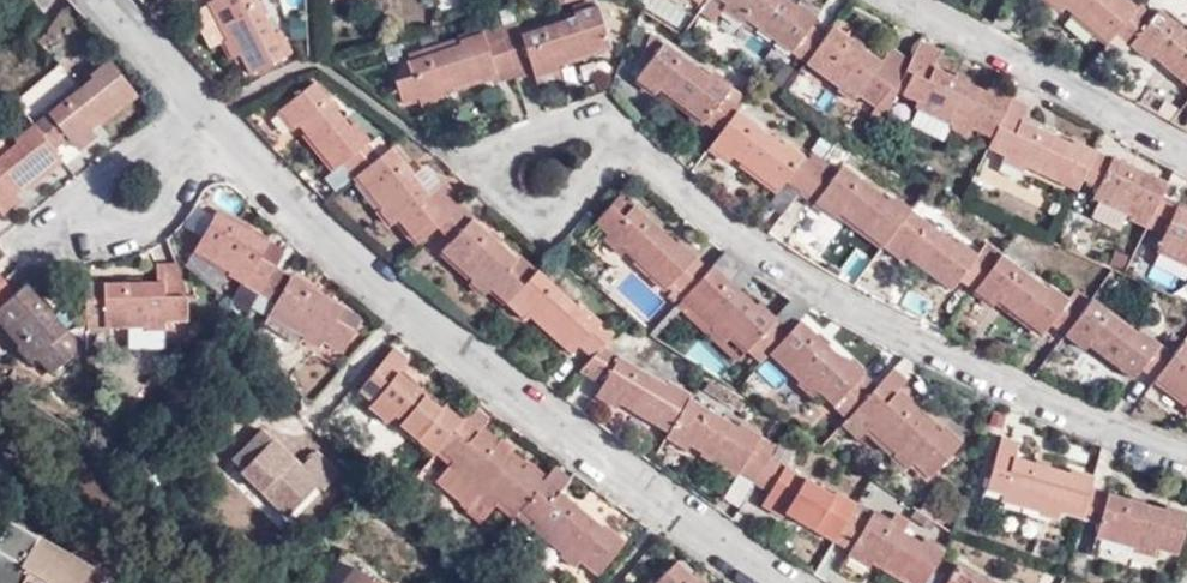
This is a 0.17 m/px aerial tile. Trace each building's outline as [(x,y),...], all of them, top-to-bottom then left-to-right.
[(254,0),(216,0),(216,1),(209,4),(218,22),(202,30),(211,49),(222,44),(230,58),(240,54),(250,74),(287,56),(276,33),(271,36),(254,0)] [(710,1),(728,14),(724,21),(743,36),(749,29),(807,70),(824,46),(810,35),(819,23),(801,11),(799,15),(778,0),(710,0),(710,1)] [(1114,41),(1135,15),(1117,1),(1114,3),(1110,0),(1044,0),(1041,4),(1059,18),(1063,15),(1107,50),(1114,41)] [(572,9),(573,16),(597,8),(594,2),(572,9)] [(502,29),(516,73),(529,69),(534,83),(558,75),(556,69),(611,51),(597,8),(573,16),(574,20),(522,39),(517,25),(502,29)] [(1186,96),(1186,40),(1158,16),(1152,23),(1138,12),(1135,15),(1114,41),(1145,68),(1150,65),(1186,96)] [(499,21),(502,29),(517,25),(513,16),(499,21)] [(443,97),(516,73),(502,29),(495,32),(492,23),(480,26),(484,36),(462,44),(462,46),(401,66),(396,79),(402,104),(421,99),(425,109),(444,102),(443,97)] [(832,35),(824,46),(807,70),(842,95),(839,100),(855,113),(861,104),(876,115),(886,122),(897,97),(908,73),(888,57),(879,69),(832,35)] [(660,99),(720,141),(735,120),(738,116),(722,106),(730,94),(711,81),(708,86),(662,54),(659,53),(649,46),(639,72),(645,76),(637,87),(658,102),(660,99)] [(919,50),(908,73),(897,97),(921,109),(918,115),(953,130),(951,134),(969,144),(974,134),(994,145),(1012,105),(992,96),(990,98),(936,72),(941,60),(919,50)] [(92,82),(34,128),(52,151),(67,140),(75,150),(92,136),(88,131),(132,95),(107,62),(88,76),(92,82)] [(558,75),(534,83),(539,97),(563,89),(558,75)] [(342,166),(353,180),(383,157),(356,126),(351,128),(318,87),(281,117),(294,132),(297,130),(335,172),(342,166)] [(1029,114),(1012,105),(994,145),(991,152),(1006,160),(1004,166),(1024,176),(1027,172),(1077,196),(1083,184),(1096,156),(1076,146),(1073,151),(1023,128),(1029,114)] [(886,122),(876,115),(869,125),(880,133),(886,122)] [(953,130),(918,115),(911,131),(944,147),(951,134),(953,130)] [(785,189),(801,200),(820,173),(784,149),(781,152),(735,120),(720,141),(710,154),(727,166),(730,162),(779,196),(785,189)] [(0,159),(0,219),(1,219),(20,204),(14,199),(61,162),(52,151),(34,128),(13,144),(15,147),(0,159)] [(383,157),(353,180),(381,213),(378,215),(392,232),(400,227),(417,247),(434,234),(460,213),(442,190),(432,197),(393,149),(383,157)] [(1167,190),(1096,156),(1083,184),(1101,193),(1096,203),(1135,222),(1134,225),(1148,232),(1160,205),(1167,190)] [(836,220),(883,254),(910,216),(893,203),(890,207),(841,175),(834,184),(820,173),(801,200),(833,222),(836,220)] [(622,215),(631,205),(633,203),(620,191),(609,203),(622,215)] [(682,297),(708,269),(676,240),(673,244),(631,205),(622,215),(609,203),(596,218),(610,231),(603,238),(621,253),(626,248),(657,276),(660,273),(674,285),(670,289),(680,299),(682,297)] [(1160,205),(1148,232),(1162,239),(1158,251),(1186,264),(1186,219),(1175,213),(1160,205)] [(1178,207),(1175,213),(1186,219),(1186,211),(1178,207)] [(260,293),(276,268),(258,258),(268,240),(218,210),(194,248),(215,260),(230,270),(227,273),(260,293)] [(490,294),(506,310),(508,308),(525,290),(508,274),(517,265),(460,213),(434,234),(447,246),(438,257),(468,284),(466,288),(482,301),(490,294)] [(958,286),(976,298),(1002,263),(1004,259),(989,249),(979,260),(959,247),(956,248),(910,216),(883,254),(903,268),(906,264),(951,295),(958,286)] [(215,260),(194,248),(187,259),(207,272),(215,260)] [(745,264),(724,251),(724,252),(727,254),(743,265),(745,264)] [(712,271),(714,268),(727,254),(724,252),(711,265),(708,269),(682,297),(686,300),(710,273),(712,271)] [(743,265),(727,254),(714,268),(729,281),(743,265)] [(525,290),(538,275),(522,260),(517,265),(508,274),(525,290)] [(162,297),(179,296),(173,263),(155,263),(155,284),(162,297)] [(1049,333),(1065,344),(1094,305),(1080,295),(1071,306),(1050,291),(1047,294),(1002,263),(976,298),(994,312),(996,308),(1042,342),(1049,333)] [(745,264),(743,265),(753,272),(755,271),(745,264)] [(753,272),(743,265),(729,281),(738,289),(753,272)] [(361,322),(276,268),(260,293),(277,303),(268,320),(263,327),(296,348),(301,343),(316,352),(322,343),(341,354),(361,322)] [(729,281),(714,268),(712,271),(710,273),(686,300),(714,326),(711,329),(724,341),(729,336),(745,351),(749,347),(755,340),(769,353),(790,330),(759,301),(754,305),(738,289),(729,281)] [(525,290),(508,308),(526,325),(531,321),(570,357),(580,347),(595,362),(606,349),(616,338),(586,311),(582,315),(538,275),(525,290)] [(0,282),(0,324),(17,346),(15,347),(27,364),(29,363),(41,379),(76,350),(27,286),(12,298),(1,282),(0,282)] [(83,286),(84,330),(142,329),(142,333),(168,332),(167,322),(183,322),(182,296),(179,296),(162,297),(155,284),(83,286)] [(277,303),(260,293),(251,309),(268,320),(277,303)] [(1141,375),(1155,386),(1176,357),(1144,334),(1140,335),(1095,304),(1094,305),(1065,344),(1084,358),(1088,353),(1133,386),(1141,375)] [(790,330),(769,353),(772,355),(792,335),(799,326),(800,326),(803,324),(799,320),(790,330)] [(842,360),(803,324),(800,326),(799,326),(792,335),(772,355),(798,380),(794,384),(809,398),(817,389),(846,415),(854,406),(875,383),(845,357),(842,360)] [(769,353),(755,340),(749,347),(763,360),(769,353)] [(595,362),(584,374),(600,384),(596,394),(619,408),(622,403),(671,434),(691,402),(694,397),(673,385),(670,390),(606,349),(595,362)] [(1155,386),(1186,408),(1186,352),(1182,349),(1176,357),(1155,386)] [(390,425),(430,458),(435,453),(462,423),(444,407),(441,411),(397,374),(406,364),(391,353),(357,395),(371,407),(368,413),(386,428),(390,425)] [(854,406),(858,410),(875,390),(890,374),(894,370),(890,367),(875,383),(854,406)] [(904,380),(894,370),(890,374),(875,390),(858,410),(868,419),(864,424),(867,426),(894,452),(892,454),(906,467),(912,460),(929,475),(956,445),(939,429),(937,431),(894,392),(904,380)] [(671,434),(668,439),(688,452),(690,448),(754,487),(770,461),(775,453),(758,443),(760,439),(740,427),(738,431),(691,402),(671,434)] [(855,412),(858,410),(854,406),(846,415),(840,422),(843,426),(849,419),(855,412)] [(462,423),(435,453),(452,466),(448,471),(480,499),(478,502),(493,514),(500,507),(513,519),(544,483),(523,467),(519,470),(477,435),(489,422),(474,410),(462,423)] [(868,419),(858,410),(855,412),(849,419),(843,426),(856,438),(867,426),(864,424),(868,419)] [(297,470),(263,432),(241,451),(248,459),(238,470),(282,518),(315,488),(321,493),(337,477),(315,454),(297,470)] [(1090,495),(1093,484),(1068,476),(1067,480),(1016,465),(1020,449),(1002,444),(988,493),(1004,498),(1003,506),(1041,516),(1040,521),(1058,525),(1061,516),(1082,522),(1090,495)] [(770,461),(754,487),(770,496),(763,509),(784,522),(788,517),(835,545),(856,506),(836,494),(833,500),(770,461)] [(566,490),(550,476),(544,483),(513,519),(558,557),(557,561),(571,573),(577,567),(593,582),(621,548),(602,533),(599,536),(558,499),(566,490)] [(1082,522),(1098,527),(1096,540),(1133,551),(1133,558),(1155,564),(1158,555),(1176,560),(1186,521),(1186,518),(1164,511),(1163,516),(1090,495),(1082,522)] [(919,509),(935,519),(943,508),(927,496),(919,509)] [(835,545),(852,556),(850,559),(871,571),(875,566),(903,582),(930,582),(945,558),(923,545),(921,547),(905,537),(912,527),(897,517),(889,528),(877,518),(857,504),(856,506),(835,545)] [(931,532),(936,525),(920,514),(915,511),(911,518),(931,532)] [(0,541),(0,582),(93,582),(99,573),(11,522),(0,541)] [(341,553),(315,582),(374,582),(341,553)] [(457,582),(476,582),(481,579),(472,566),(457,582)] [(679,567),(662,582),(695,582),(679,567)] [(958,571),(951,582),(978,582),(958,571)]
